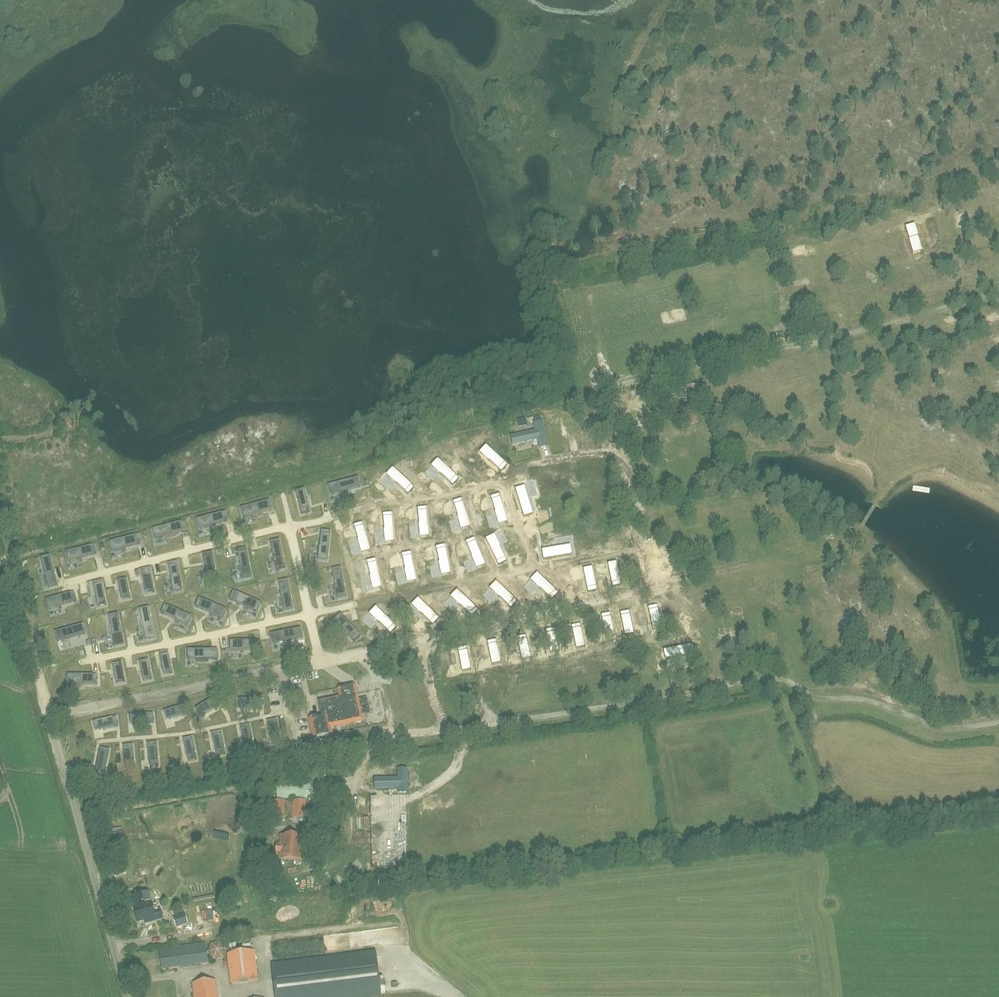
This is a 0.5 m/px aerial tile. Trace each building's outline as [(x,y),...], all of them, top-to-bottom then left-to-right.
[(702,384),(695,386),(698,397),(704,395),(702,384)] [(688,388),(681,389),(684,400),(690,399),(688,388)] [(697,424),(693,412),(685,415),(689,426),(697,424)] [(518,426),(528,425),(527,417),(517,419),(518,426)] [(536,432),(511,438),(512,445),(538,439),(540,448),(541,447),(542,448),(546,447),(547,446),(541,422),(534,423),(536,432)] [(486,446),(480,453),(501,472),(507,466),(486,446)] [(459,479),(438,460),(432,467),(453,486),(459,479)] [(387,475),(406,493),(413,486),(394,468),(387,475)] [(331,495),(360,488),(358,478),(329,486),(331,495)] [(525,488),(515,491),(524,518),(533,515),(525,488)] [(305,494),(296,496),(301,515),(310,512),(305,494)] [(499,495),(490,497),(499,525),(508,522),(499,495)] [(462,499),(453,502),(461,529),(470,526),(462,499)] [(270,501),(241,509),(243,518),(272,511),(270,501)] [(427,508),(417,509),(420,537),(430,536),(427,508)] [(225,513),(198,520),(200,529),(213,526),(212,525),(228,522),(225,513)] [(392,513),(383,514),(385,543),(395,542),(392,513)] [(181,522),(152,530),(155,539),(184,532),(181,522)] [(363,523),(354,526),(362,553),(371,550),(363,523)] [(328,560),(330,532),(321,531),(320,546),(319,546),(318,559),(328,560)] [(138,535),(111,542),(113,552),(126,549),(125,548),(141,544),(138,535)] [(494,536),(486,540),(498,566),(507,562),(494,536)] [(474,539),(465,542),(477,568),(485,565),(474,539)] [(279,540),(270,542),(274,558),(273,558),(276,570),(286,568),(279,540)] [(94,545),(67,552),(69,562),(82,559),(82,558),(97,554),(94,545)] [(445,545),(436,547),(442,575),(451,573),(445,545)] [(569,546),(542,551),(543,560),(571,556),(569,546)] [(246,549),(237,550),(240,566),(240,567),(242,579),(252,577),(246,549)] [(212,553),(203,554),(206,570),(205,571),(208,583),(217,581),(212,553)] [(411,553),(402,555),(407,583),(417,581),(411,553)] [(50,556),(41,558),(48,587),(57,585),(50,556)] [(376,560),(367,562),(373,589),(382,587),(376,560)] [(177,562),(168,564),(171,579),(170,579),(173,592),(182,590),(177,562)] [(618,567),(608,569),(612,587),(622,585),(618,567)] [(337,598),(347,596),(341,568),(331,570),(335,587),(334,587),(337,598)] [(150,569),(141,570),(145,589),(154,587),(150,569)] [(593,572),(584,574),(588,592),(597,590),(593,572)] [(538,574),(531,581),(552,600),(558,594),(538,574)] [(130,599),(126,580),(117,581),(120,596),(129,594),(130,599)] [(287,580),(278,582),(281,598),(283,610),(293,608),(287,580)] [(101,581),(92,583),(96,602),(105,600),(101,581)] [(497,582),(490,589),(511,609),(517,602),(497,582)] [(458,591),(451,597),(472,617),(478,610),(458,591)] [(74,592),(46,600),(49,610),(62,606),(61,606),(76,601),(74,592)] [(233,592),(229,600),(244,607),(256,612),(260,603),(233,592)] [(199,598),(195,607),(210,614),(221,619),(225,610),(199,598)] [(419,599),(412,606),(433,626),(439,619),(419,599)] [(164,605),(161,614),(175,620),(175,621),(186,626),(190,617),(164,605)] [(657,606),(648,607),(652,626),(661,624),(657,606)] [(149,608),(139,610),(145,639),(155,637),(149,608)] [(376,608),(370,614),(390,634),(397,627),(376,608)] [(629,611),(620,613),(624,632),(633,630),(629,611)] [(610,613),(601,615),(605,634),(614,632),(610,613)] [(118,614),(108,616),(114,646),(124,644),(118,614)] [(343,631),(354,642),(361,636),(341,615),(334,622),(343,631)] [(580,624),(571,626),(575,644),(584,643),(580,624)] [(83,625),(54,633),(57,642),(86,634),(83,625)] [(301,628),(272,634),(274,644),(303,638),(301,628)] [(555,628),(545,630),(549,649),(558,647),(555,628)] [(526,636),(517,637),(521,656),(530,654),(526,636)] [(496,640),(487,642),(491,661),(500,659),(496,640)] [(231,641),(231,651),(244,651),(260,651),(260,641),(231,641)] [(691,645),(663,651),(665,660),(693,655),(691,645)] [(467,647),(457,649),(461,668),(470,666),(467,647)] [(188,650),(188,660),(218,659),(218,650),(188,650)] [(162,671),(171,669),(172,674),(168,655),(159,656),(162,671)] [(142,677),(151,675),(152,680),(148,661),(139,662),(142,677)] [(125,682),(121,663),(112,665),(115,680),(124,678),(125,682)] [(68,675),(68,685),(81,685),(81,684),(97,684),(97,675),(68,675)] [(317,715),(308,717),(313,739),(333,735),(332,728),(345,725),(364,722),(355,678),(336,682),(338,689),(313,693),(317,715)] [(204,715),(221,705),(216,697),(199,707),(204,715)] [(243,700),(243,709),(262,709),(262,700),(243,700)] [(168,711),(171,720),(189,714),(186,705),(168,711)] [(154,723),(153,714),(134,716),(135,725),(154,723)] [(97,721),(99,730),(118,726),(116,717),(97,721)] [(271,740),(280,738),(276,719),(267,721),(271,740)] [(240,727),(244,746),(253,744),(249,725),(240,727)] [(221,732),(212,734),(216,753),(225,751),(221,732)] [(183,739),(187,758),(196,756),(192,737),(183,739)] [(149,763),(158,762),(157,743),(147,744),(149,763)] [(125,765),(134,765),(133,745),(123,746),(125,765)] [(100,748),(97,767),(106,769),(109,750),(100,748)] [(386,790),(385,765),(377,765),(379,791),(386,790)] [(307,817),(306,800),(271,801),(272,818),(307,817)] [(279,859),(301,860),(302,836),(280,835),(279,846),(275,845),(275,852),(279,852),(279,859)] [(135,910),(138,922),(144,921),(144,924),(163,919),(161,911),(153,913),(147,892),(132,896),(136,910),(135,910)] [(240,895),(221,897),(222,908),(241,906),(240,895)] [(206,911),(207,922),(214,921),(213,910),(206,911)] [(186,915),(174,918),(177,928),(188,924),(186,915)] [(210,959),(225,959),(225,943),(210,943),(210,959)] [(209,966),(206,945),(160,952),(163,972),(209,966)] [(231,984),(259,981),(255,950),(227,953),(231,984)] [(380,995),(375,953),(272,965),(272,967),(276,996),(363,996),(380,995)] [(215,980),(193,983),(195,996),(217,996),(215,980)]
